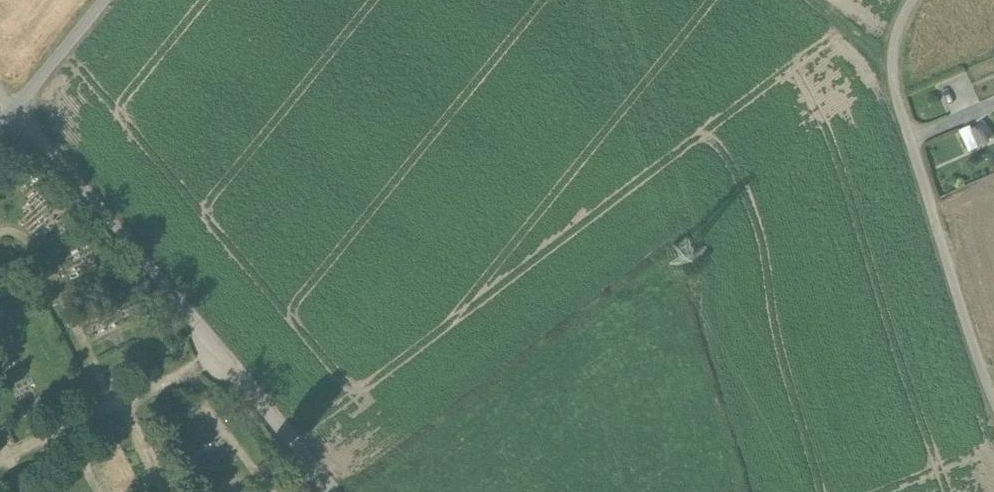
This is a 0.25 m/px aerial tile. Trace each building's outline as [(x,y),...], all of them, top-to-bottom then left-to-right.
[(958,128),(965,147),(992,137),(984,117),(958,128)]
